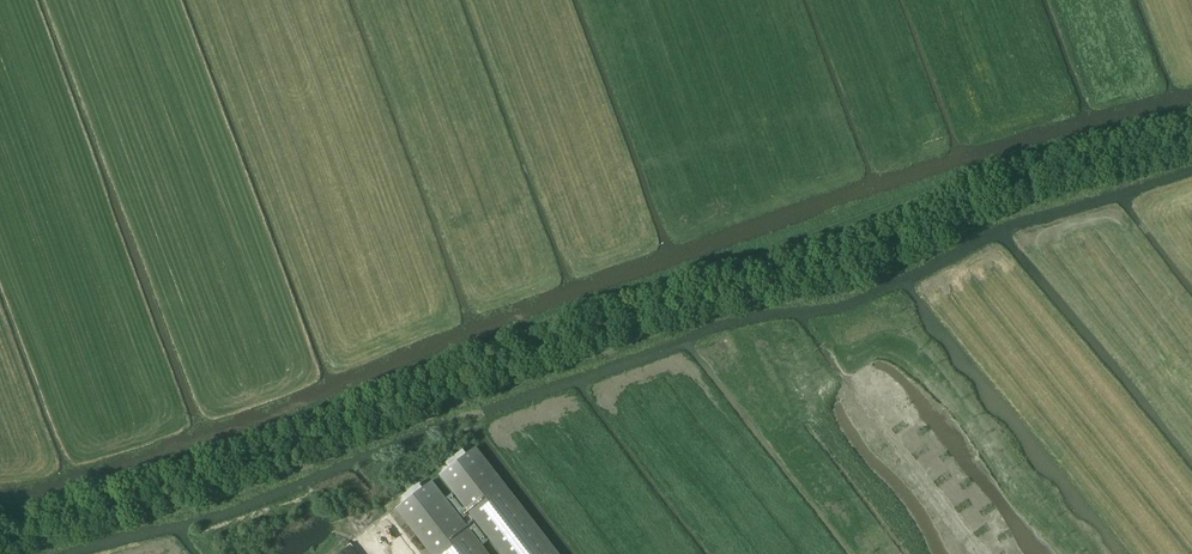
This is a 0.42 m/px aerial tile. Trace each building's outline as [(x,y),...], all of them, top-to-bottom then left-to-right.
[(441,474),(502,553),(557,553),(475,448),(441,474)] [(431,482),(397,508),(432,553),(487,553),(431,482)] [(353,542),(362,553),(416,553),(387,516),(353,542)]
